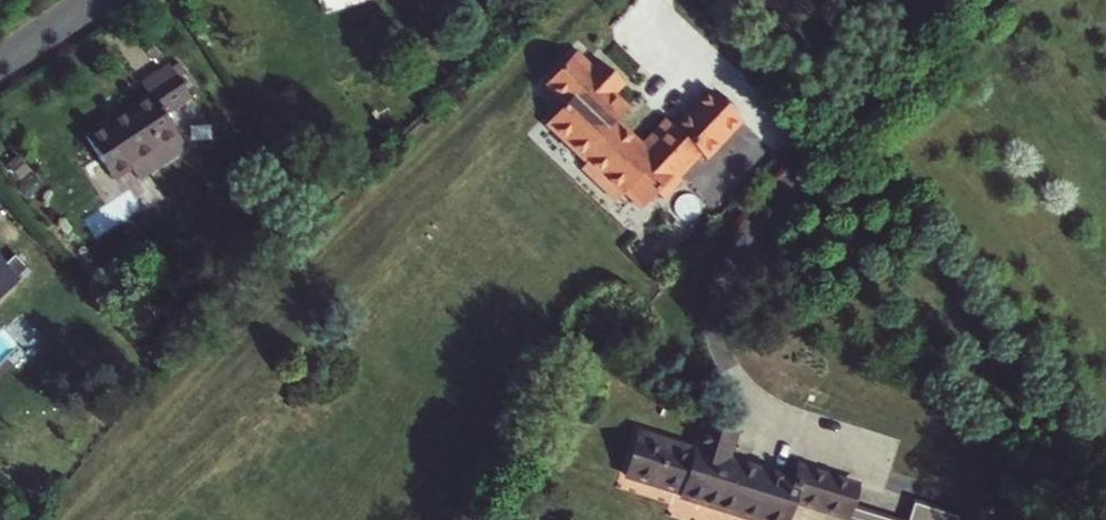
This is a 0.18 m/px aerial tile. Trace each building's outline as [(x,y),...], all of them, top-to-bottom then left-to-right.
[(575,53),(572,57),(587,72),(591,67),(575,53)] [(613,96),(624,85),(597,61),(591,67),(587,72),(572,57),(547,84),(567,102),(564,107),(545,126),(588,165),(592,160),(605,172),(596,182),(617,202),(625,194),(642,210),(658,194),(664,199),(681,180),(679,178),(676,175),(684,166),(688,169),(701,155),(707,160),(743,121),(710,91),(675,128),(667,120),(642,147),(615,122),(627,109),(613,96)] [(82,133),(115,180),(177,138),(163,117),(188,100),(165,64),(137,81),(143,92),(82,133)] [(564,107),(567,102),(547,84),(543,88),(564,107)] [(583,170),(596,182),(605,172),(592,160),(588,165),(583,170)] [(679,178),(688,169),(684,166),(676,175),(679,178)] [(18,279),(0,261),(0,297),(18,279)] [(850,507),(857,486),(800,467),(795,483),(723,460),(731,436),(704,428),(696,452),(641,435),(628,475),(683,493),(682,496),(734,512),(736,506),(761,514),(760,519),(784,519),(791,500),(854,519),(887,519),(850,507)] [(958,516),(913,503),(908,519),(957,519),(958,516)]
